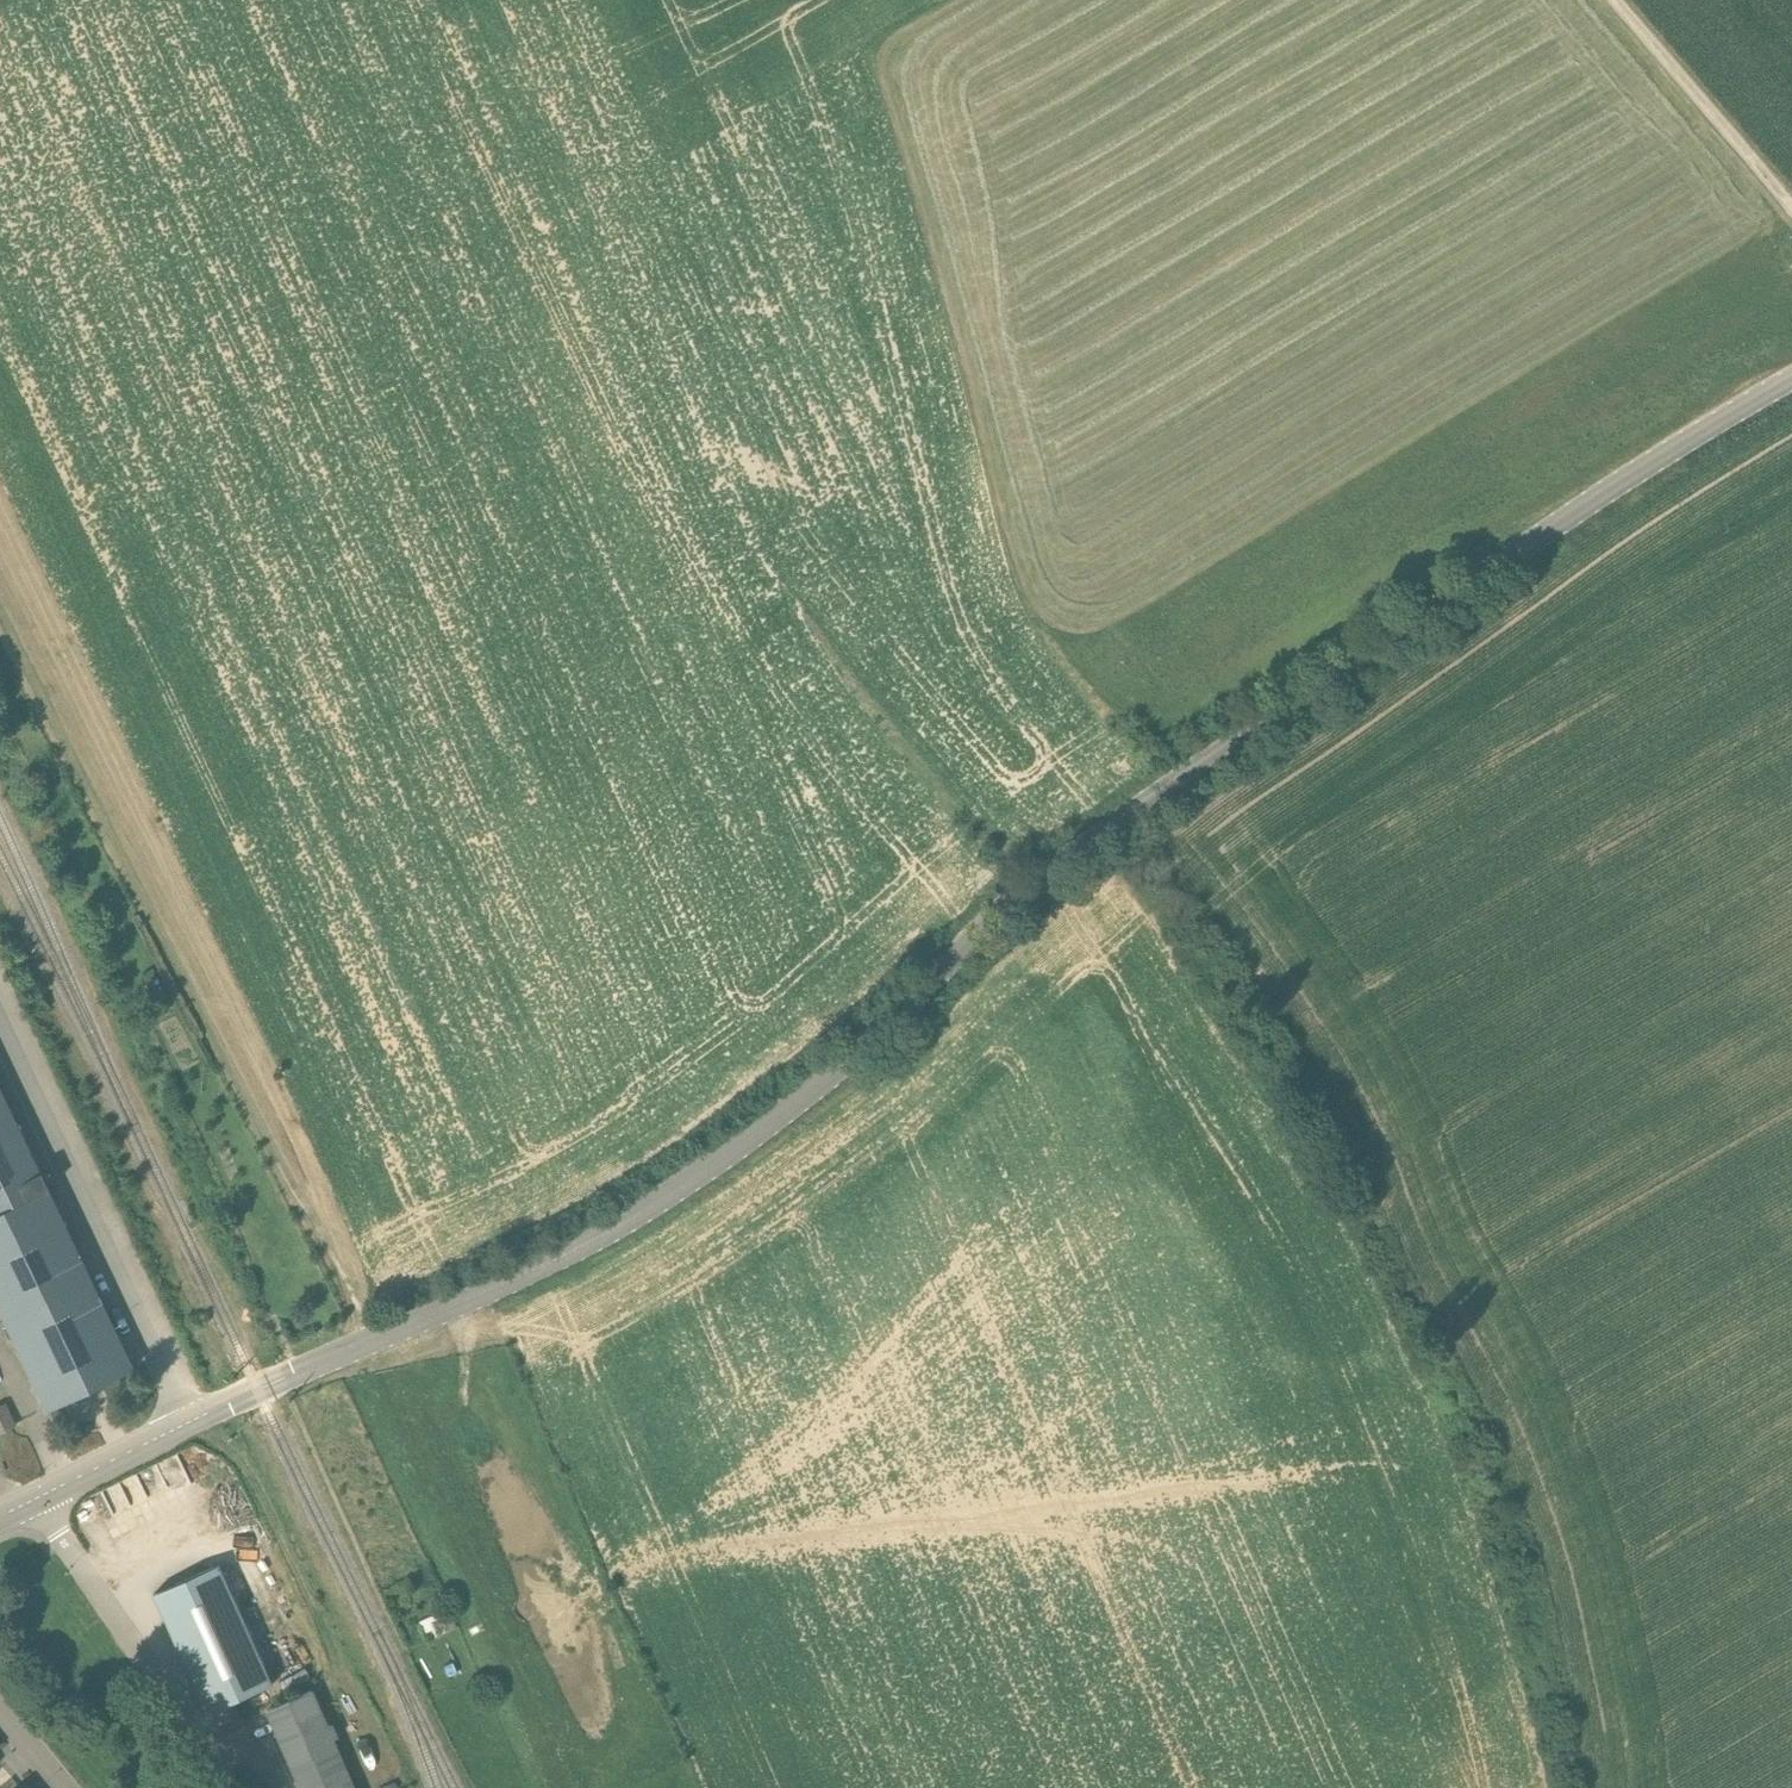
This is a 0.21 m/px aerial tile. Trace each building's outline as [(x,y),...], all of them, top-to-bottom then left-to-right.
[(49,1191),(0,1087),(0,1214),(49,1191)] [(82,1260),(49,1191),(0,1214),(0,1300),(82,1260)] [(0,1300),(0,1309),(48,1410),(134,1369),(82,1260),(0,1300)] [(0,1406),(0,1433),(15,1426),(5,1404),(0,1406)] [(154,1595),(208,1714),(274,1685),(219,1565),(154,1595)] [(343,1763),(333,1741),(337,1739),(330,1724),(327,1725),(312,1690),(268,1710),(277,1730),(276,1730),(301,1787),(354,1787),(343,1763)]
